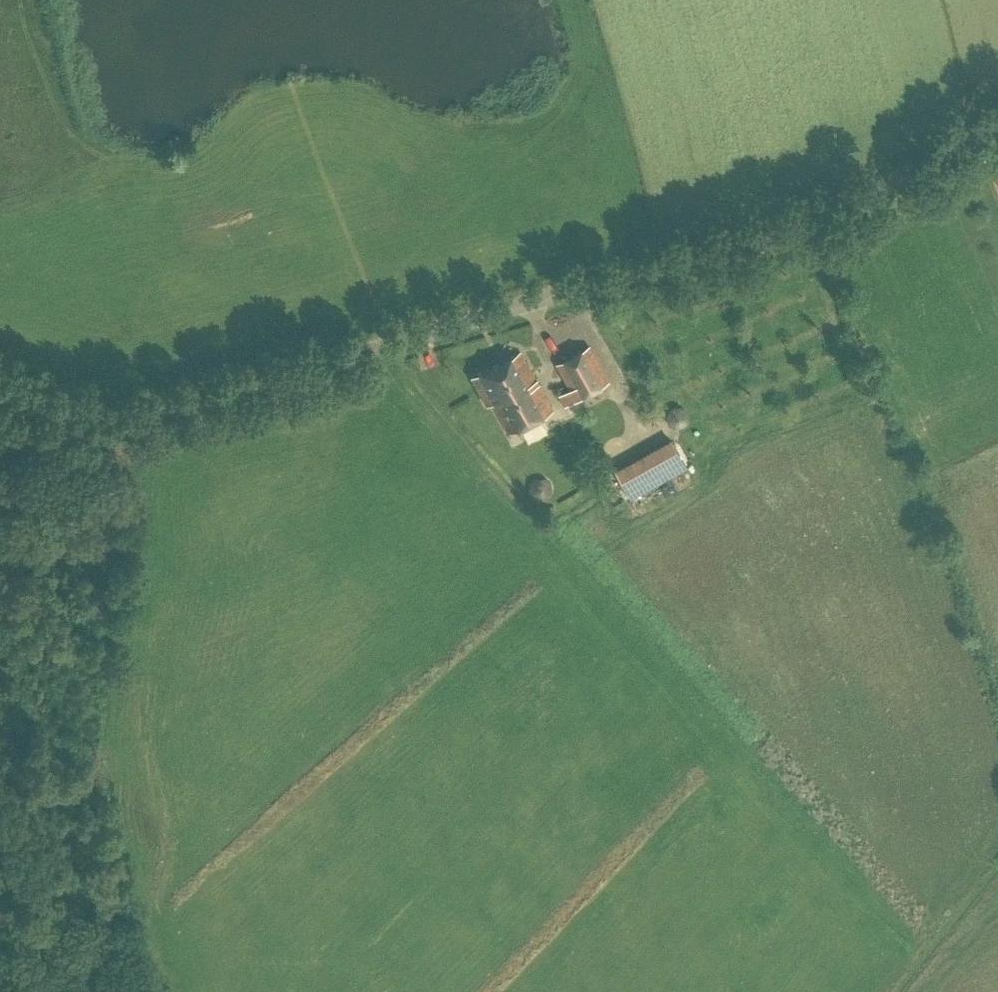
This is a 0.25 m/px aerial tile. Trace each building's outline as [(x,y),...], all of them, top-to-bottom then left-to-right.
[(574,400),(609,381),(589,345),(554,364),(574,400)] [(552,411),(521,352),(473,377),(487,405),(492,402),(509,434),(552,411)] [(630,498),(686,467),(670,438),(614,469),(630,498)] [(614,459),(633,450),(627,439),(609,448),(614,459)]
